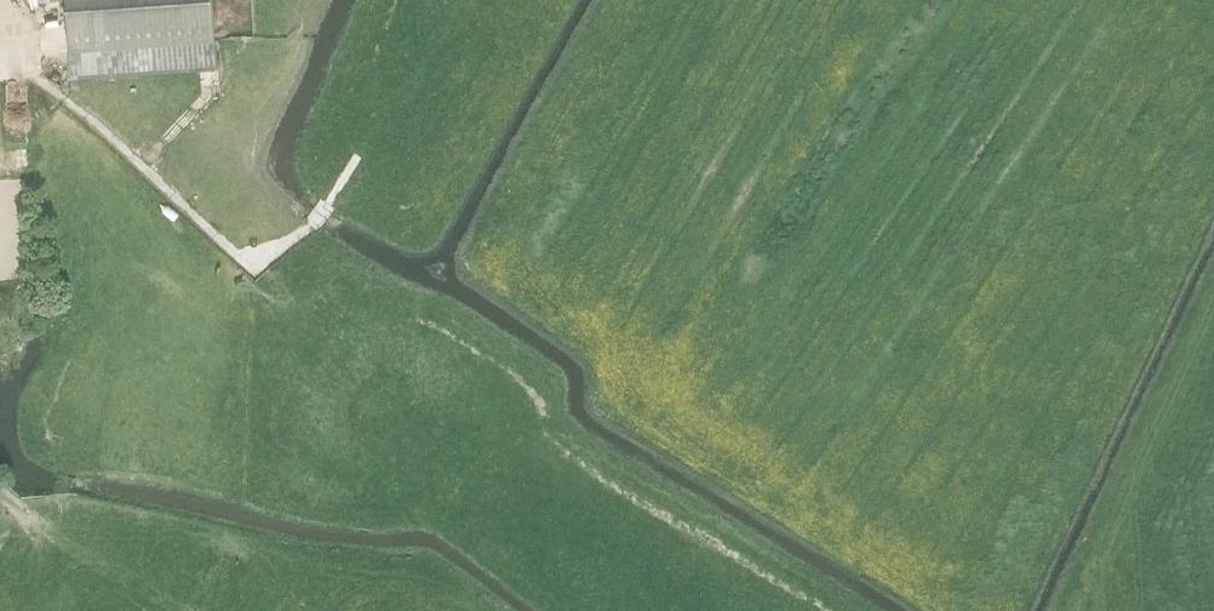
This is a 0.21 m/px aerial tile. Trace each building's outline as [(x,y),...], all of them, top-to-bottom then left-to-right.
[(217,43),(213,0),(66,0),(71,53),(217,43)]
